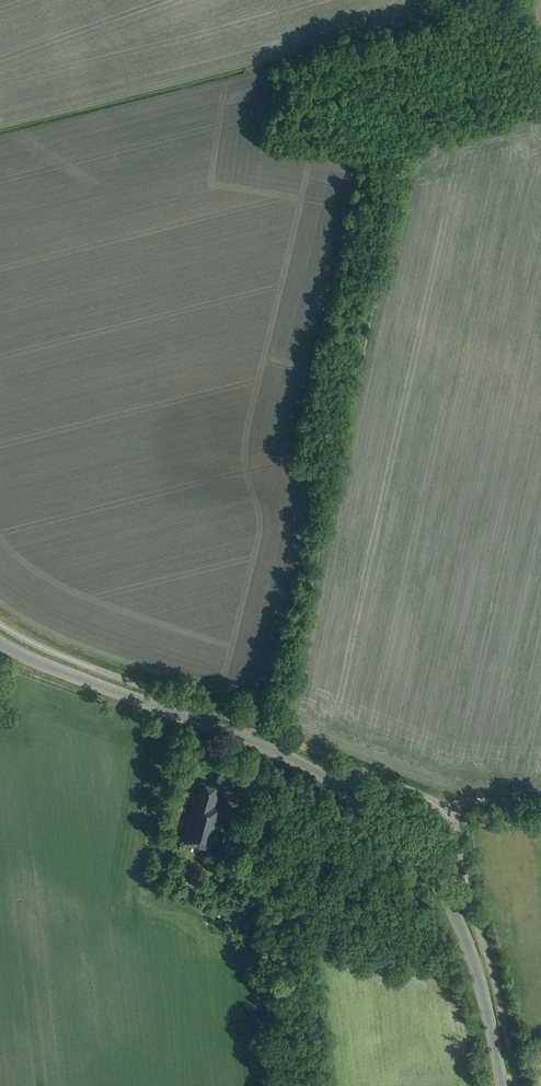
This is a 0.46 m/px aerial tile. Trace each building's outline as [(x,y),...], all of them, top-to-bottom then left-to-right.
[(192,798),(181,843),(212,851),(224,806),(217,804),(221,787),(200,782),(195,799),(192,798)]
